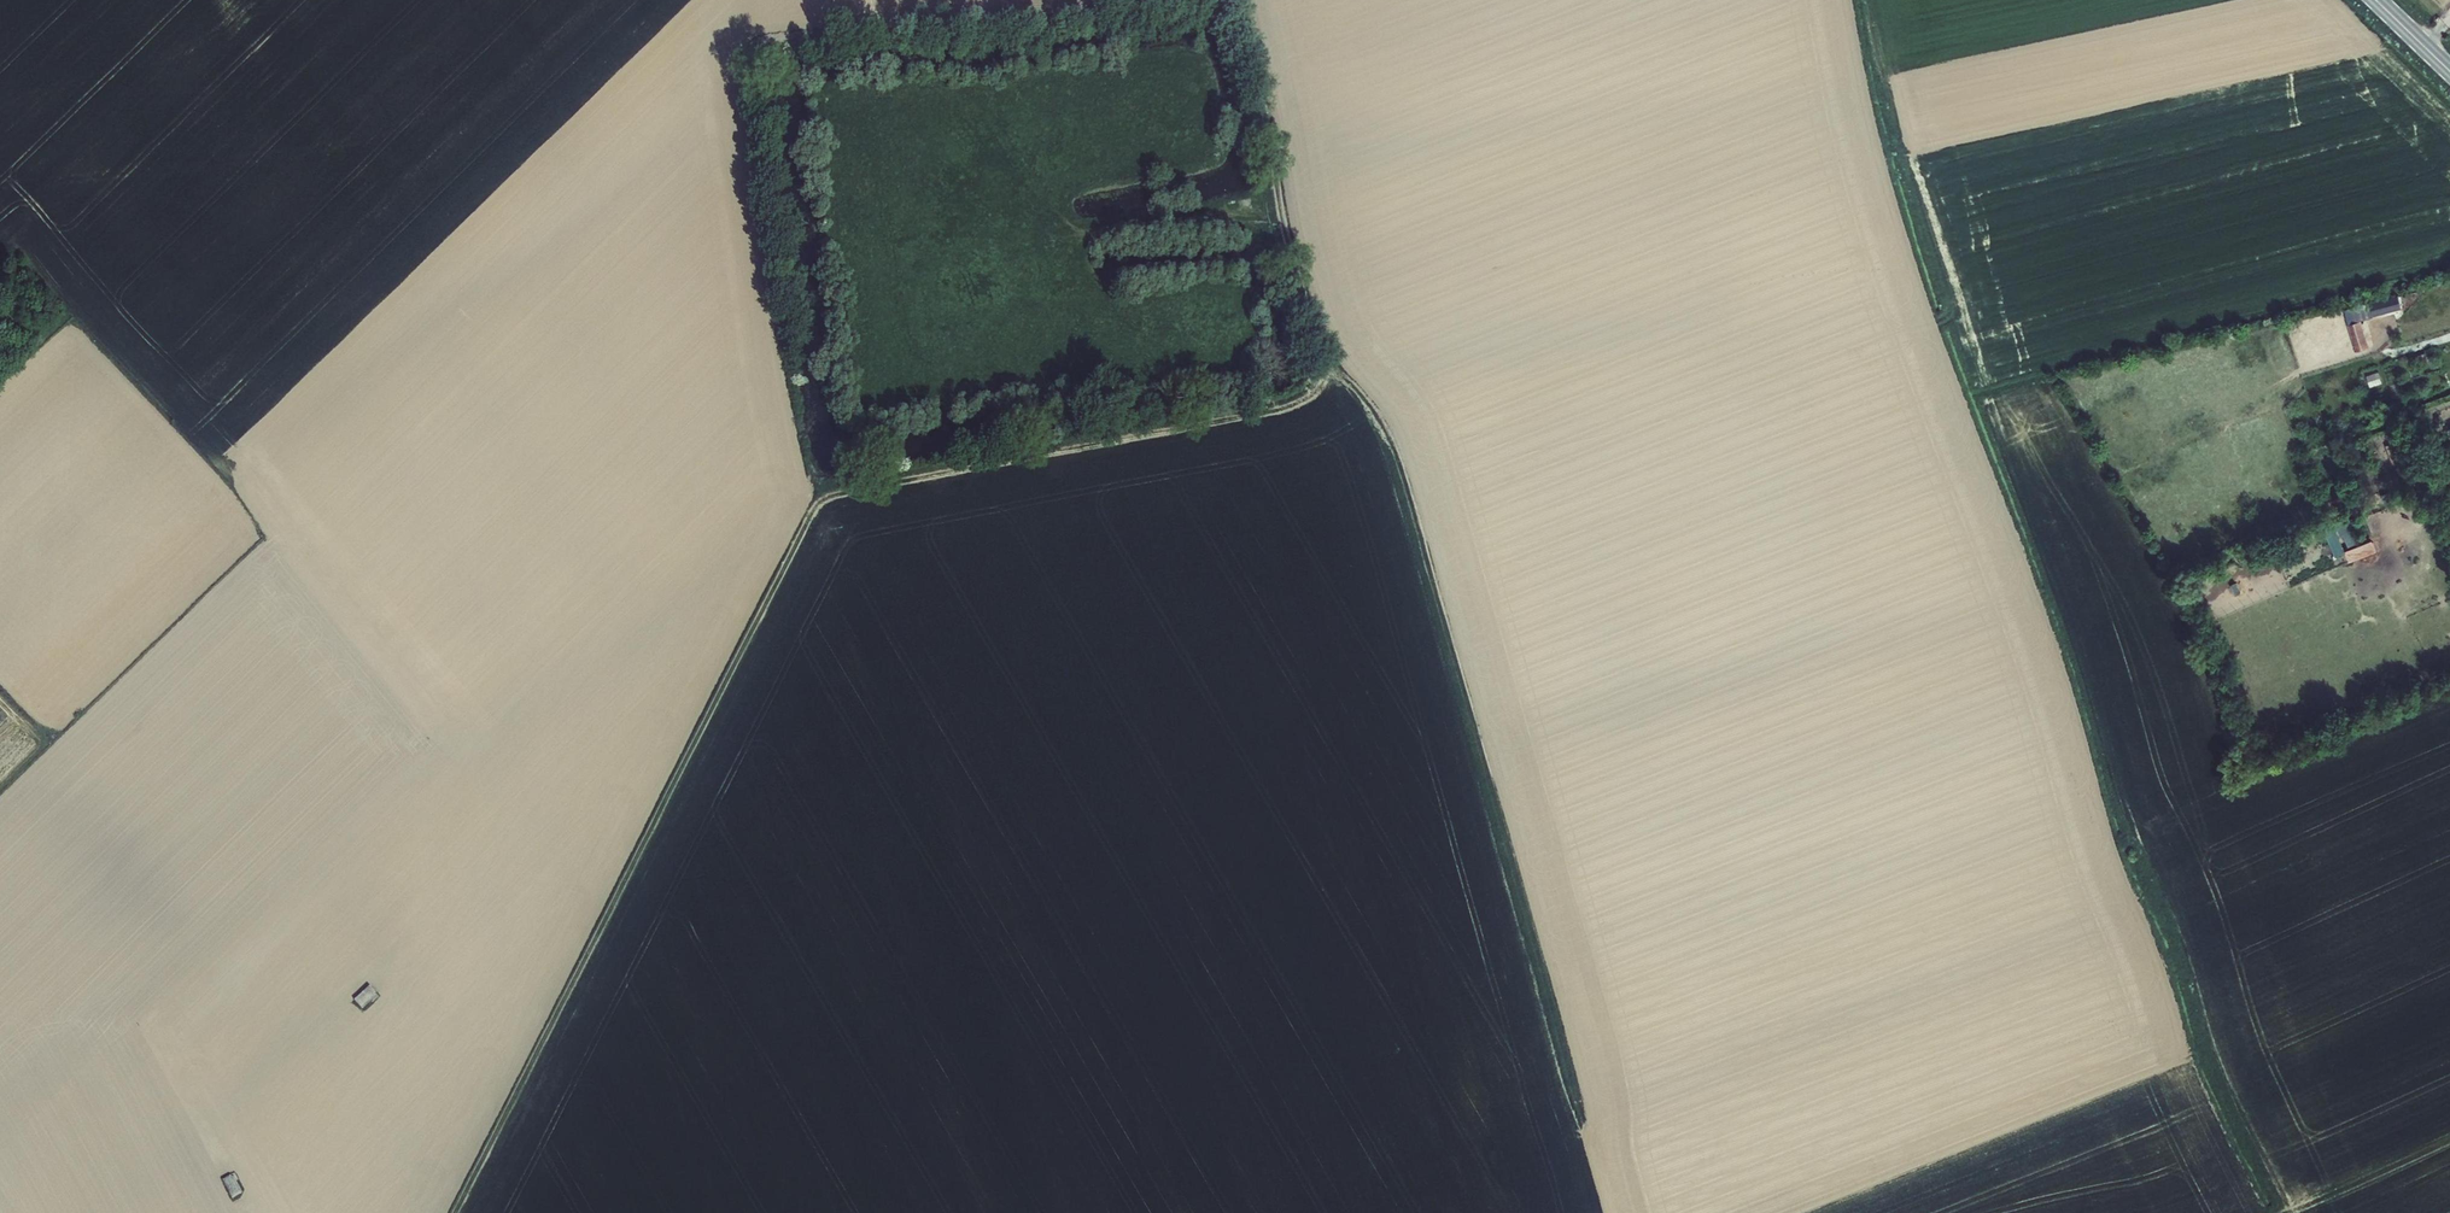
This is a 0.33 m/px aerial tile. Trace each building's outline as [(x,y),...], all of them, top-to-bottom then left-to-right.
[(2401,293),(2347,306),(2358,350),(2371,347),(2364,318),(2405,308),(2401,293)] [(2347,544),(2357,543),(2357,525),(2331,526),(2332,554),(2347,554),(2347,544)] [(2352,561),(2380,549),(2376,538),(2347,550),(2352,561)]
